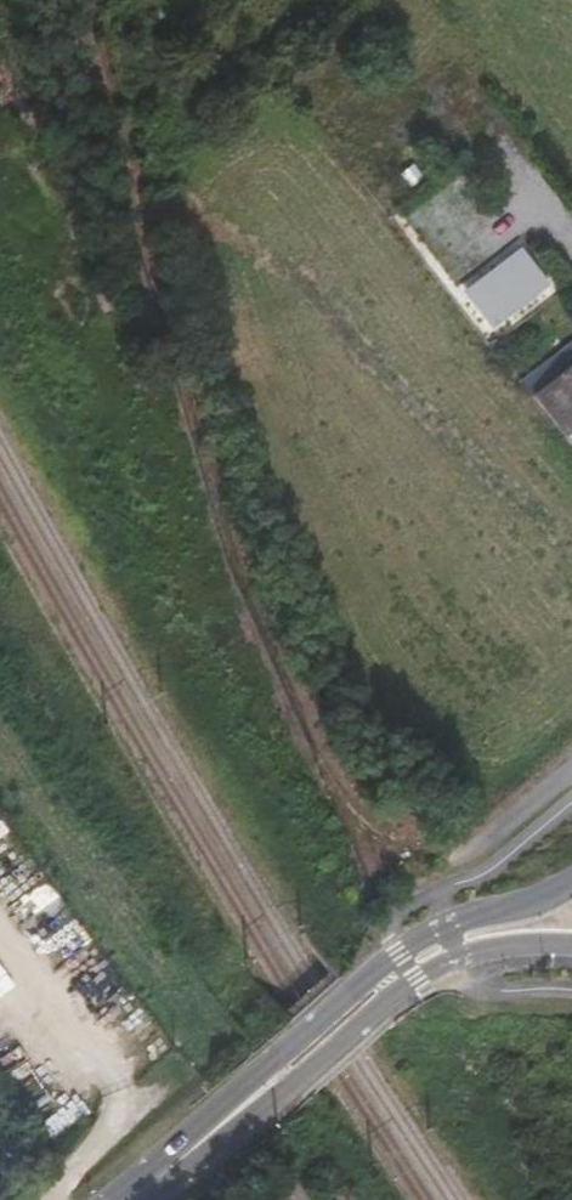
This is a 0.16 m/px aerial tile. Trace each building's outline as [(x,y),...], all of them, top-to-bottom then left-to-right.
[(521,244),(461,290),(492,329),(551,283),(521,244)] [(571,374),(571,356),(531,389),(540,400),(571,374)] [(540,400),(571,440),(571,374),(540,400)] [(24,849),(0,818),(0,868),(24,849)]
